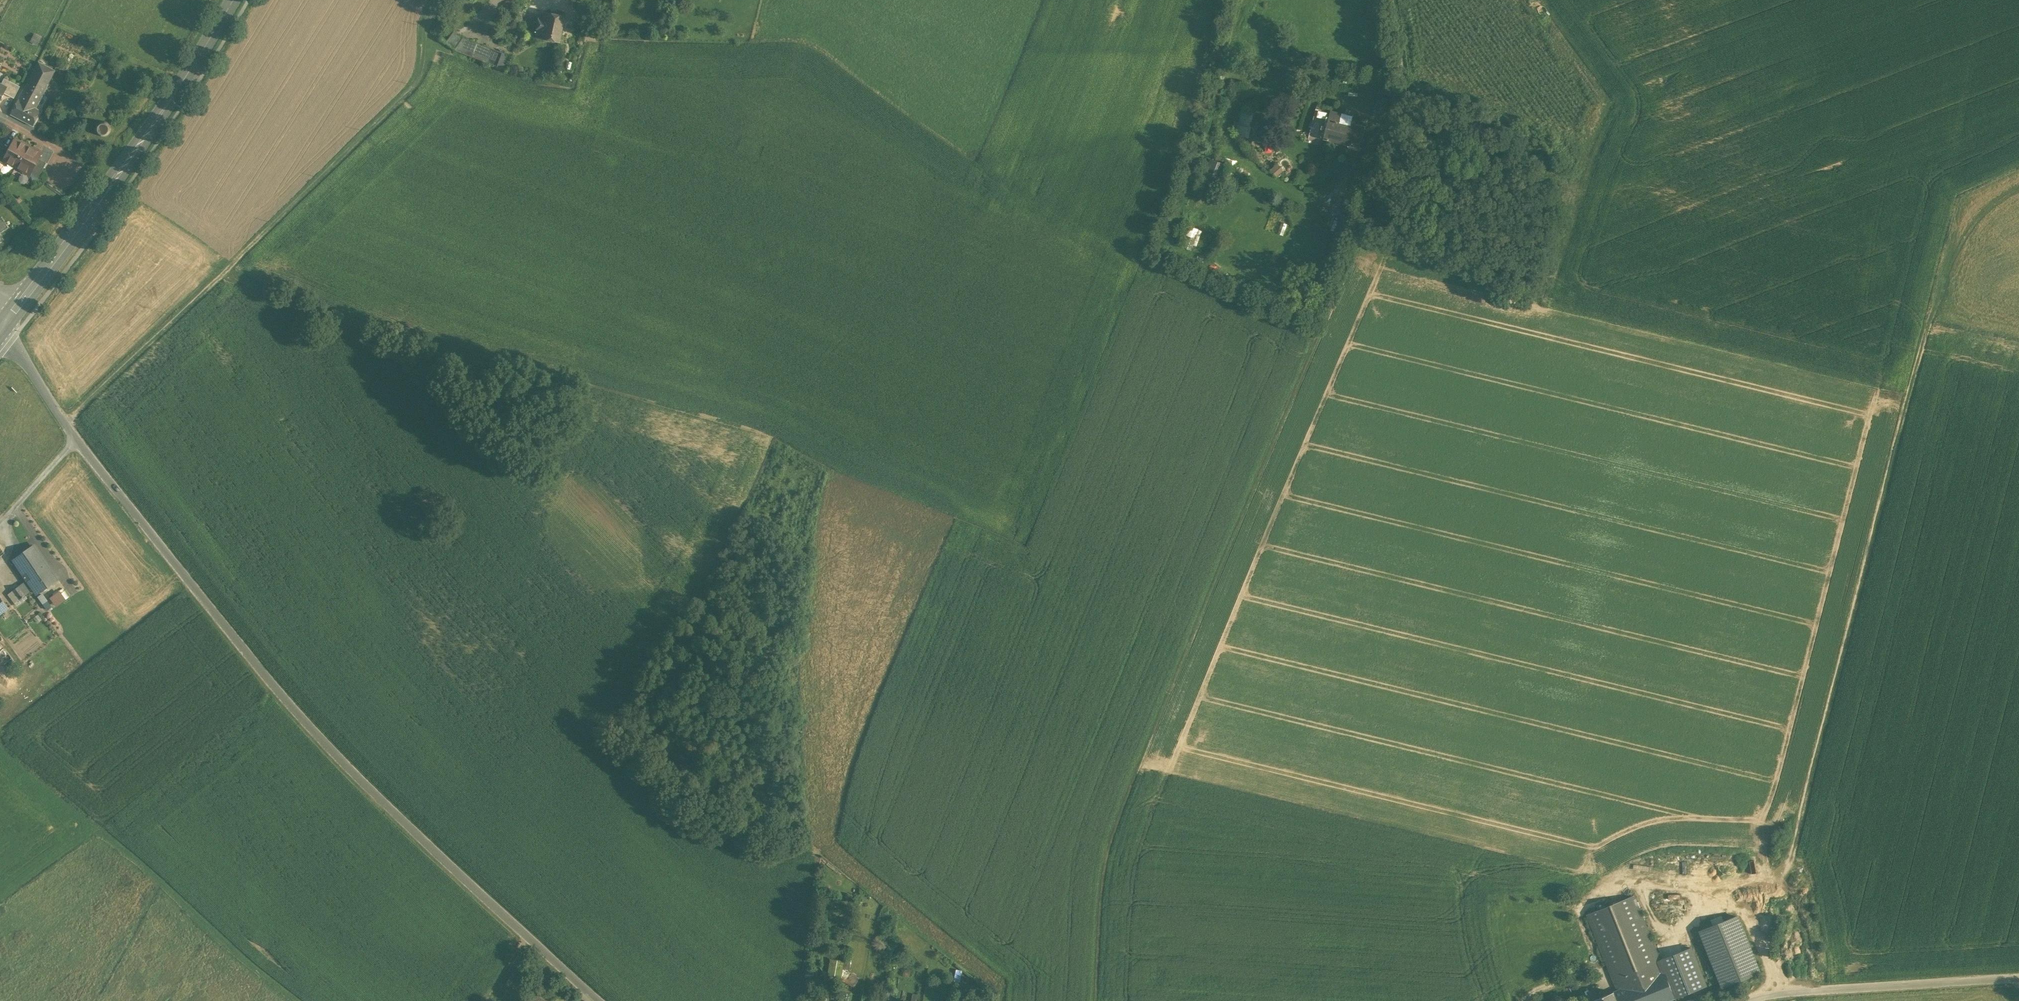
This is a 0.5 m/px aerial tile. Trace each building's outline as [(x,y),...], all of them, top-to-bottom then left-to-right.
[(564,16),(547,12),(546,16),(539,15),(535,37),(540,38),(541,35),(542,35),(542,39),(559,42),(564,16)] [(465,36),(454,29),(447,41),(456,47),(507,68),(512,55),(465,36)] [(34,33),(30,41),(38,45),(42,37),(34,33)] [(46,65),(39,61),(32,73),(39,77),(46,65)] [(46,65),(39,77),(48,81),(55,69),(46,65)] [(32,73),(19,99),(35,107),(48,81),(39,77),(32,73)] [(10,81),(5,78),(2,83),(7,86),(10,81)] [(21,86),(10,81),(7,86),(8,86),(5,93),(14,98),(21,86)] [(35,107),(19,99),(11,113),(33,125),(40,110),(35,107)] [(1319,116),(1327,118),(1329,111),(1321,109),(1319,116)] [(1250,138),(1255,113),(1241,110),(1236,136),(1250,138)] [(1329,119),(1324,138),(1361,147),(1366,126),(1351,122),(1352,117),(1336,113),(1335,120),(1329,119)] [(105,136),(112,129),(104,123),(98,130),(105,136)] [(28,145),(15,138),(10,149),(4,159),(4,160),(16,166),(28,145)] [(2,145),(0,148),(0,161),(3,162),(4,160),(4,159),(10,149),(2,145)] [(28,145),(16,166),(30,174),(39,158),(42,153),(28,145)] [(47,162),(39,158),(30,174),(38,178),(47,162)] [(1203,182),(1216,188),(1225,164),(1212,160),(1203,182)] [(1283,171),(1277,165),(1272,170),(1277,176),(1283,171)] [(0,218),(0,233),(9,227),(2,217),(0,218)] [(1279,233),(1283,235),(1287,225),(1282,223),(1279,233)] [(1186,235),(1196,238),(1199,229),(1189,226),(1186,235)] [(1182,246),(1192,249),(1196,238),(1186,235),(1182,246)] [(57,579),(34,546),(15,559),(37,592),(57,579)] [(24,582),(9,593),(15,602),(30,591),(24,582)] [(60,591),(51,598),(57,606),(66,599),(60,591)] [(47,600),(48,600),(43,593),(38,597),(43,603),(47,600)] [(8,608),(0,597),(0,614),(8,608)] [(48,610),(52,607),(47,600),(43,603),(48,610)] [(1634,896),(1588,914),(1618,990),(1628,986),(1632,984),(1628,973),(1647,965),(1661,960),(1660,959),(1634,896)] [(1737,916),(1701,931),(1723,987),(1760,972),(1737,916)] [(1707,986),(1692,947),(1662,959),(1677,997),(1707,986)] [(1662,1000),(1667,1000),(1676,998),(1661,960),(1647,965),(1662,1000)] [(1633,1000),(1662,1000),(1647,965),(1628,973),(1632,984),(1628,986),(1633,1000)] [(844,981),(853,987),(859,977),(851,971),(844,981)] [(1614,992),(1618,1000),(1633,1000),(1628,986),(1618,990),(1614,992)] [(807,989),(804,999),(811,1000),(824,1000),(826,994),(807,989)] [(1593,1000),(1594,1000),(1618,1000),(1614,992),(1593,1000)]
